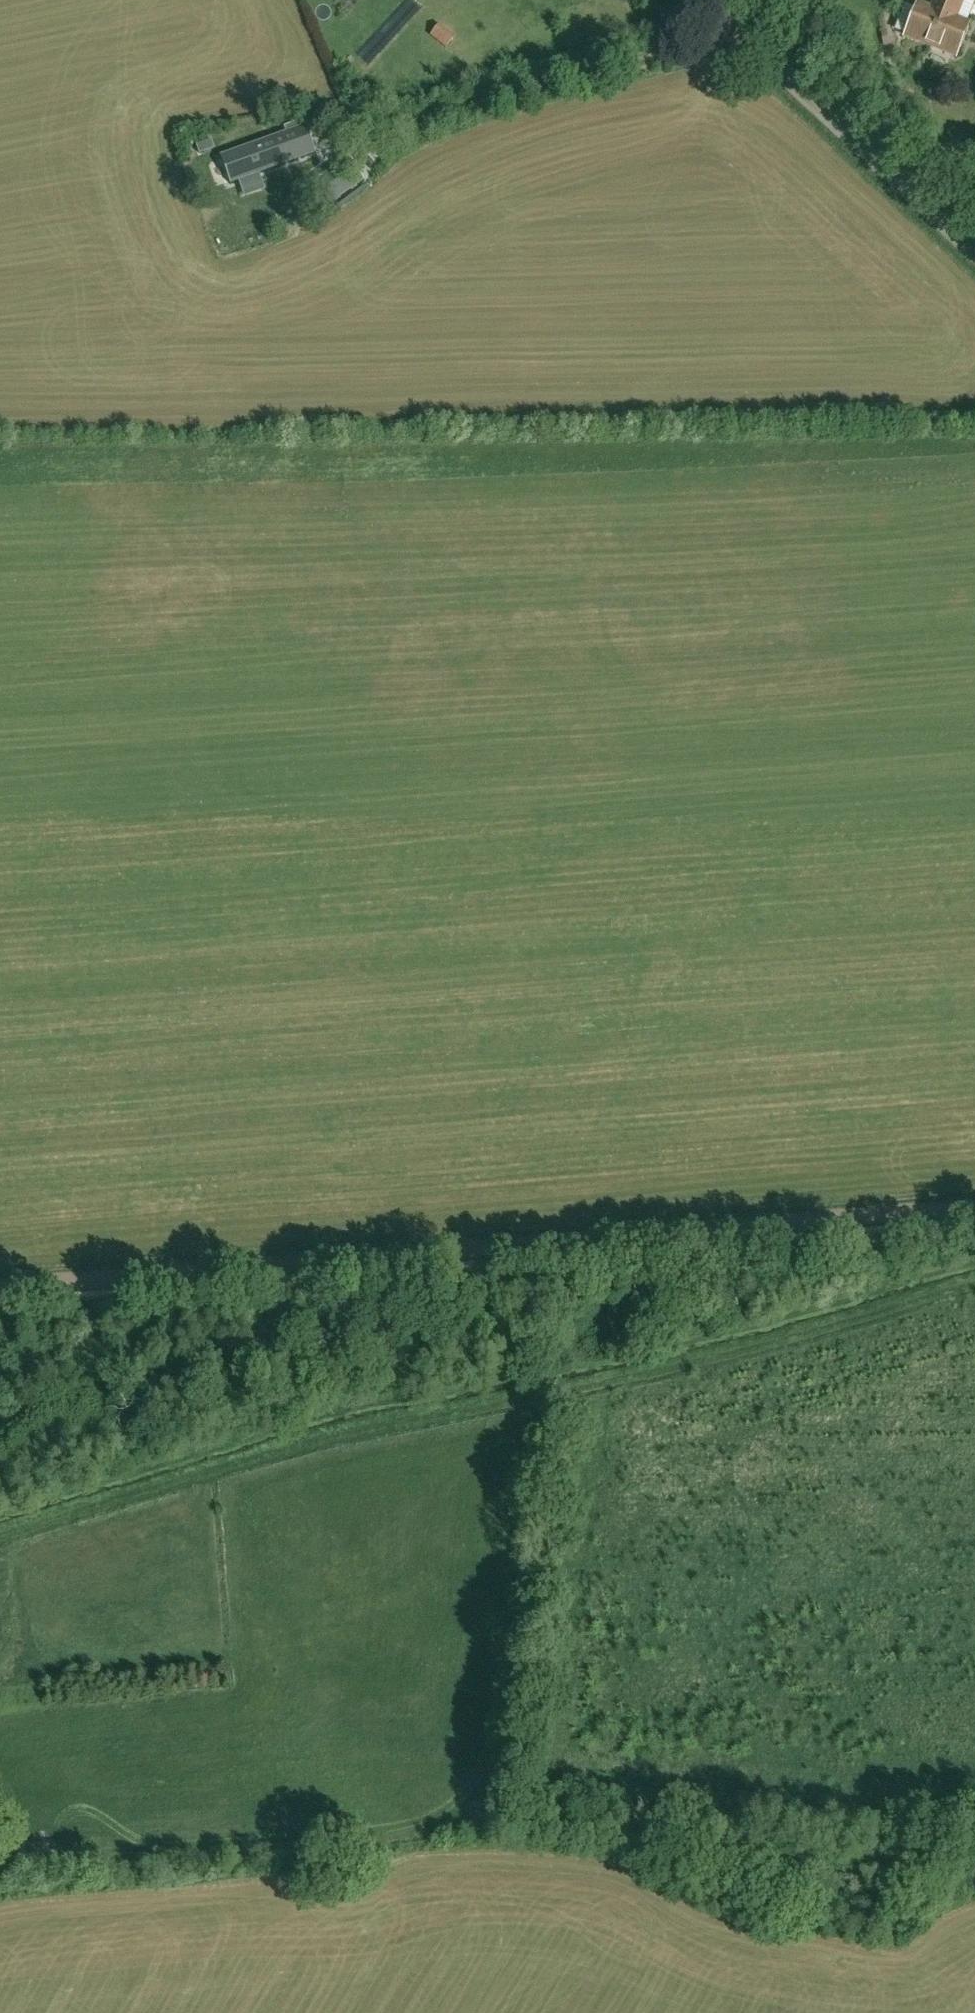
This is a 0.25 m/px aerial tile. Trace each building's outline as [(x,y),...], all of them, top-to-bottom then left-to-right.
[(968,24),(955,19),(962,0),(934,0),(931,9),(918,4),(905,37),(955,57),(968,24)] [(229,183),(230,185),(305,158),(316,154),(309,136),(305,126),(220,156),(220,158),(223,157),(232,182),(229,183)] [(365,182),(349,159),(329,172),(314,182),(330,205),(345,195),(365,182)] [(262,194),(300,184),(297,170),(258,180),(262,194)]
